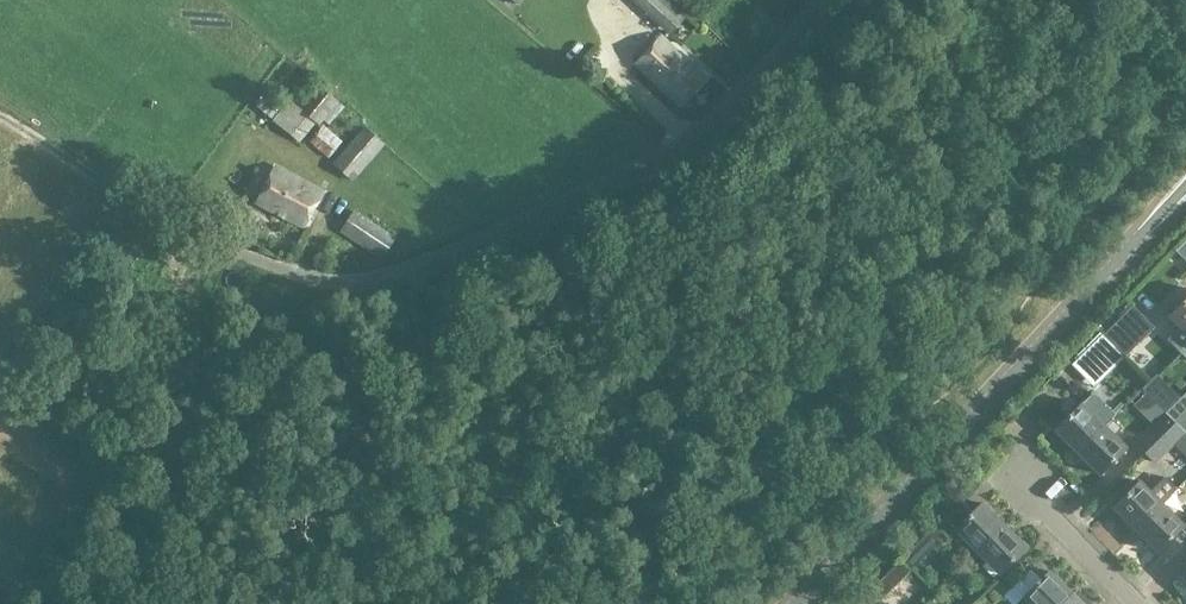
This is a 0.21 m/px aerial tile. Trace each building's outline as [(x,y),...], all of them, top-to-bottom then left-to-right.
[(649,15),(657,7),(677,26),(687,15),(670,0),(634,0),(649,15)] [(681,104),(704,79),(662,39),(638,64),(681,104)] [(264,94),(254,110),(273,122),(284,106),(264,94)] [(309,117),(288,104),(274,125),(305,146),(319,123),(334,133),(348,112),(323,96),(309,117)] [(325,131),(310,147),(329,165),(344,148),(325,131)] [(353,187),(390,156),(372,134),(334,165),(353,187)] [(306,229),(325,193),(277,167),(258,204),(306,229)] [(396,240),(351,220),(342,238),(387,259),(396,240)] [(1180,328),(1168,340),(1180,352),(1185,346),(1185,302),(1170,318),(1180,328)] [(1115,348),(1125,358),(1155,328),(1145,318),(1115,348)] [(1072,365),(1085,378),(1098,365),(1108,375),(1125,358),(1115,348),(1103,335),(1102,336),(1072,365)] [(1078,453),(1113,419),(1126,405),(1104,383),(1056,432),(1078,453)] [(1165,414),(1175,424),(1185,413),(1185,394),(1165,414)] [(1175,424),(1185,433),(1185,432),(1185,413),(1175,424)] [(1175,424),(1165,414),(1136,444),(1146,454),(1175,424)] [(1122,427),(1113,419),(1078,453),(1100,475),(1126,449),(1116,439),(1121,434),(1122,427)] [(1175,424),(1146,454),(1155,463),(1185,433),(1175,424)] [(1165,476),(1150,492),(1141,483),(1115,509),(1117,511),(1115,513),(1116,516),(1123,523),(1126,523),(1127,521),(1137,530),(1163,504),(1162,504),(1177,488),(1165,476)] [(978,552),(1005,526),(982,504),(956,530),(978,552)] [(1163,504),(1137,530),(1160,553),(1185,526),(1163,504)] [(1027,548),(1005,526),(978,552),(1000,574),(1027,548)] [(903,559),(913,569),(942,540),(932,530),(903,559)] [(913,569),(903,559),(872,590),(882,600),(913,569)] [(1072,593),(1051,572),(1024,598),(1030,603),(1061,603),(1072,593)] [(1085,597),(1080,602),(1072,593),(1061,603),(1092,603),(1085,597)] [(982,596),(974,603),(990,603),(982,596)]
